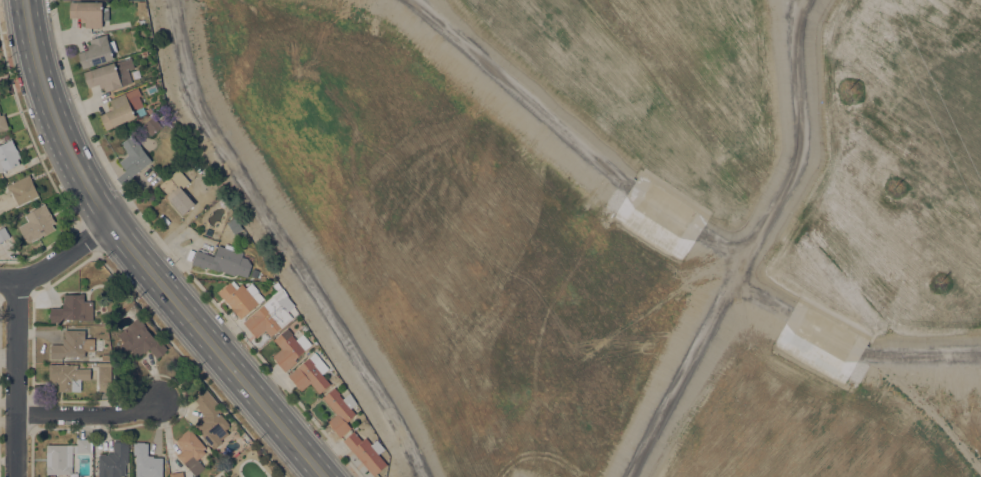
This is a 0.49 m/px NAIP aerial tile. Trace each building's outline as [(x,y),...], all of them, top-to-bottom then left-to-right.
[(69,1),(102,1),(102,27),(85,27),(85,21),(81,21),(81,18),(69,18),(69,1)] [(77,52),(88,49),(87,45),(90,44),(89,39),(106,34),(109,41),(114,40),(117,50),(111,52),(113,58),(82,68),(77,52)] [(134,67),(128,69),(132,82),(122,85),(122,86),(105,91),(104,86),(100,87),(99,84),(88,87),(83,71),(131,57),(134,67)] [(99,115),(112,109),(113,107),(109,100),(137,87),(141,95),(139,96),(143,106),(146,113),(139,116),(137,111),(133,113),(135,116),(106,129),(99,115)] [(8,127),(0,130),(0,114),(4,113),(8,127)] [(142,124),(153,116),(161,126),(151,135),(142,124)] [(132,176),(136,181),(126,189),(117,176),(125,170),(119,161),(128,154),(125,151),(126,150),(120,142),(131,134),(151,160),(132,176)] [(2,170),(0,171),(0,144),(11,139),(16,149),(17,149),(21,157),(17,158),(19,163),(2,171),(2,170)] [(178,168),(189,181),(181,188),(194,203),(182,214),(166,196),(168,195),(159,184),(178,168)] [(28,174),(38,195),(17,205),(10,189),(8,190),(6,185),(28,174)] [(18,226),(28,221),(24,214),(44,203),(54,221),(51,223),(54,228),(31,241),(25,240),(18,226)] [(9,236),(0,242),(0,228),(4,226),(9,236)] [(219,270),(219,271),(210,268),(205,267),(204,269),(200,267),(200,266),(196,265),(192,264),(197,250),(214,256),(218,244),(224,247),(226,243),(235,247),(235,249),(243,252),(242,256),(247,258),(251,264),(247,277),(235,273),(234,275),(219,270)] [(253,268),(259,270),(256,277),(250,275),(253,268)] [(218,292),(230,282),(231,284),(234,281),(238,286),(242,283),(245,287),(252,282),(258,290),(258,291),(264,298),(240,318),(218,292)] [(281,287),(276,290),(272,285),(277,281),(281,287)] [(282,288),(286,296),(279,302),(292,317),(271,336),(265,329),(256,337),(243,321),(282,288)] [(92,320),(79,320),(79,319),(66,319),(61,319),(61,322),(50,322),(50,307),(62,307),(62,301),(63,301),(63,293),(80,293),(83,293),(83,301),(92,301),(92,320)] [(138,316),(145,324),(145,325),(147,328),(146,328),(157,341),(160,339),(167,348),(156,358),(149,348),(144,352),(143,352),(137,357),(129,348),(125,352),(119,345),(124,342),(117,334),(138,316)] [(287,327),(293,334),(292,334),(296,339),(302,333),(311,344),(304,349),(305,350),(295,359),(297,361),(285,371),(275,360),(276,360),(272,356),(281,348),(273,339),(287,327)] [(85,329),(85,340),(83,340),(83,348),(84,348),(84,356),(62,356),(62,359),(50,358),(50,344),(62,344),(63,338),(65,338),(65,336),(64,336),(64,330),(65,330),(65,329),(85,329)] [(308,357),(309,357),(315,352),(328,368),(321,374),(330,384),(319,393),(310,383),(301,391),(287,375),(308,357)] [(111,363),(110,391),(98,391),(98,363),(111,363)] [(78,364),(77,366),(77,368),(90,368),(90,379),(81,379),(81,391),(58,391),(58,382),(48,382),(49,364),(78,364)] [(335,373),(339,378),(334,382),(330,377),(335,373)] [(194,426),(200,421),(199,419),(204,415),(197,408),(196,409),(195,407),(198,404),(192,396),(204,385),(207,389),(206,389),(218,403),(216,405),(222,411),(220,413),(229,424),(228,425),(229,426),(225,429),(228,433),(220,440),(222,441),(213,449),(194,426)] [(322,397),(334,387),(340,393),(339,394),(342,398),(349,393),(356,403),(350,408),(355,414),(346,422),(351,427),(340,437),(327,421),(336,413),(322,397)] [(205,467),(195,475),(177,455),(182,451),(180,449),(182,447),(176,440),(182,435),(181,434),(189,428),(206,447),(203,449),(205,452),(198,459),(205,467)] [(387,464),(373,476),(343,440),(353,430),(362,440),(365,437),(371,444),(376,439),(384,448),(378,454),(387,464)] [(77,438),(91,438),(92,452),(90,452),(77,452),(77,438)] [(119,475),(119,476),(98,476),(98,455),(100,455),(100,454),(105,454),(105,455),(107,455),(107,453),(113,453),(113,441),(128,441),(128,463),(125,463),(125,475),(119,475)] [(162,457),(162,476),(136,476),(136,455),(133,455),(133,443),(137,443),(137,442),(144,442),(144,443),(148,443),(148,455),(153,455),(153,457),(162,457)] [(46,444),(66,444),(66,452),(72,452),(72,474),(46,474),(46,444)]
